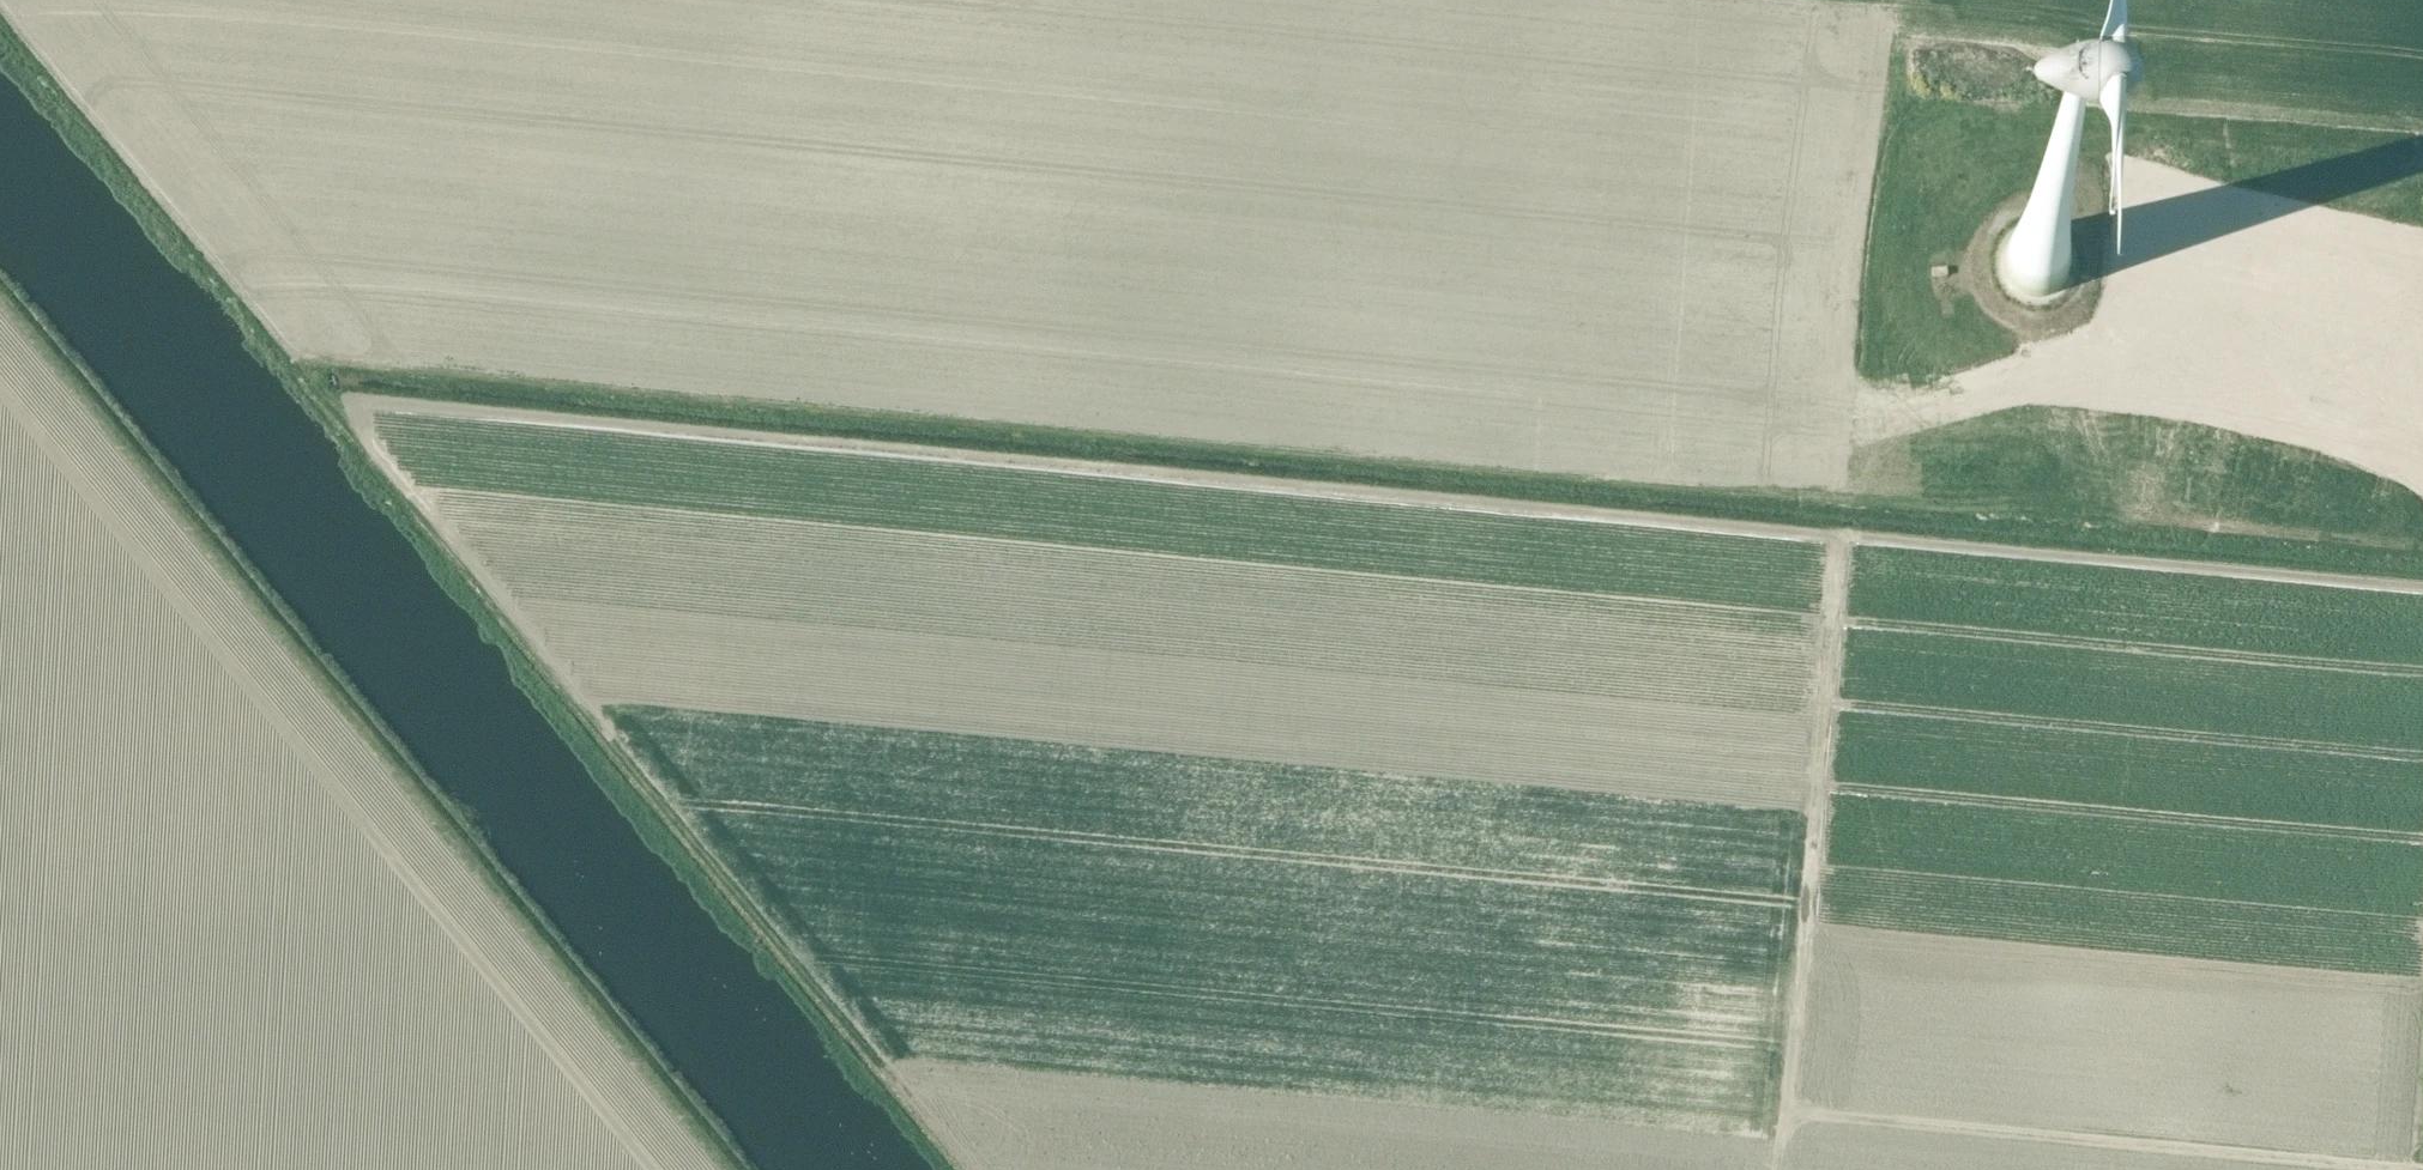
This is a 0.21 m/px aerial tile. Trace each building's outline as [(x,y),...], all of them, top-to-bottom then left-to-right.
[(2032,298),(2035,298),(2038,298),(2041,297),(2044,297),(2047,296),(2050,295),(2052,293),(2055,292),(2057,290),(2059,288),(2061,286),(2063,283),(2064,281),(2066,278),(2067,276),(2068,273),(2068,270),(2069,267),(2069,264),(2069,261),(2068,259),(2068,256),(2067,253),(2066,250),(2064,248),(2063,245),(2061,243),(2059,241),(2057,239),(2055,237),(2052,235),(2050,234),(2047,233),(2044,232),(2041,231),(2038,231),(2035,231),(2033,231),(2030,231),(2027,232),(2024,233),(2021,234),(2019,235),(2016,237),(2014,239),(2012,241),(2010,243),(2008,245),(2006,248),(2005,250),(2004,253),(2003,256),(2002,258),(2002,261),(2002,264),(2002,267),(2002,270),(2003,273),(2004,276),(2005,278),(2006,281),(2008,284),(2010,286),(2012,288),(2014,290),(2016,292),(2019,293),(2021,295),(2024,296),(2027,297),(2030,297),(2032,298)]
